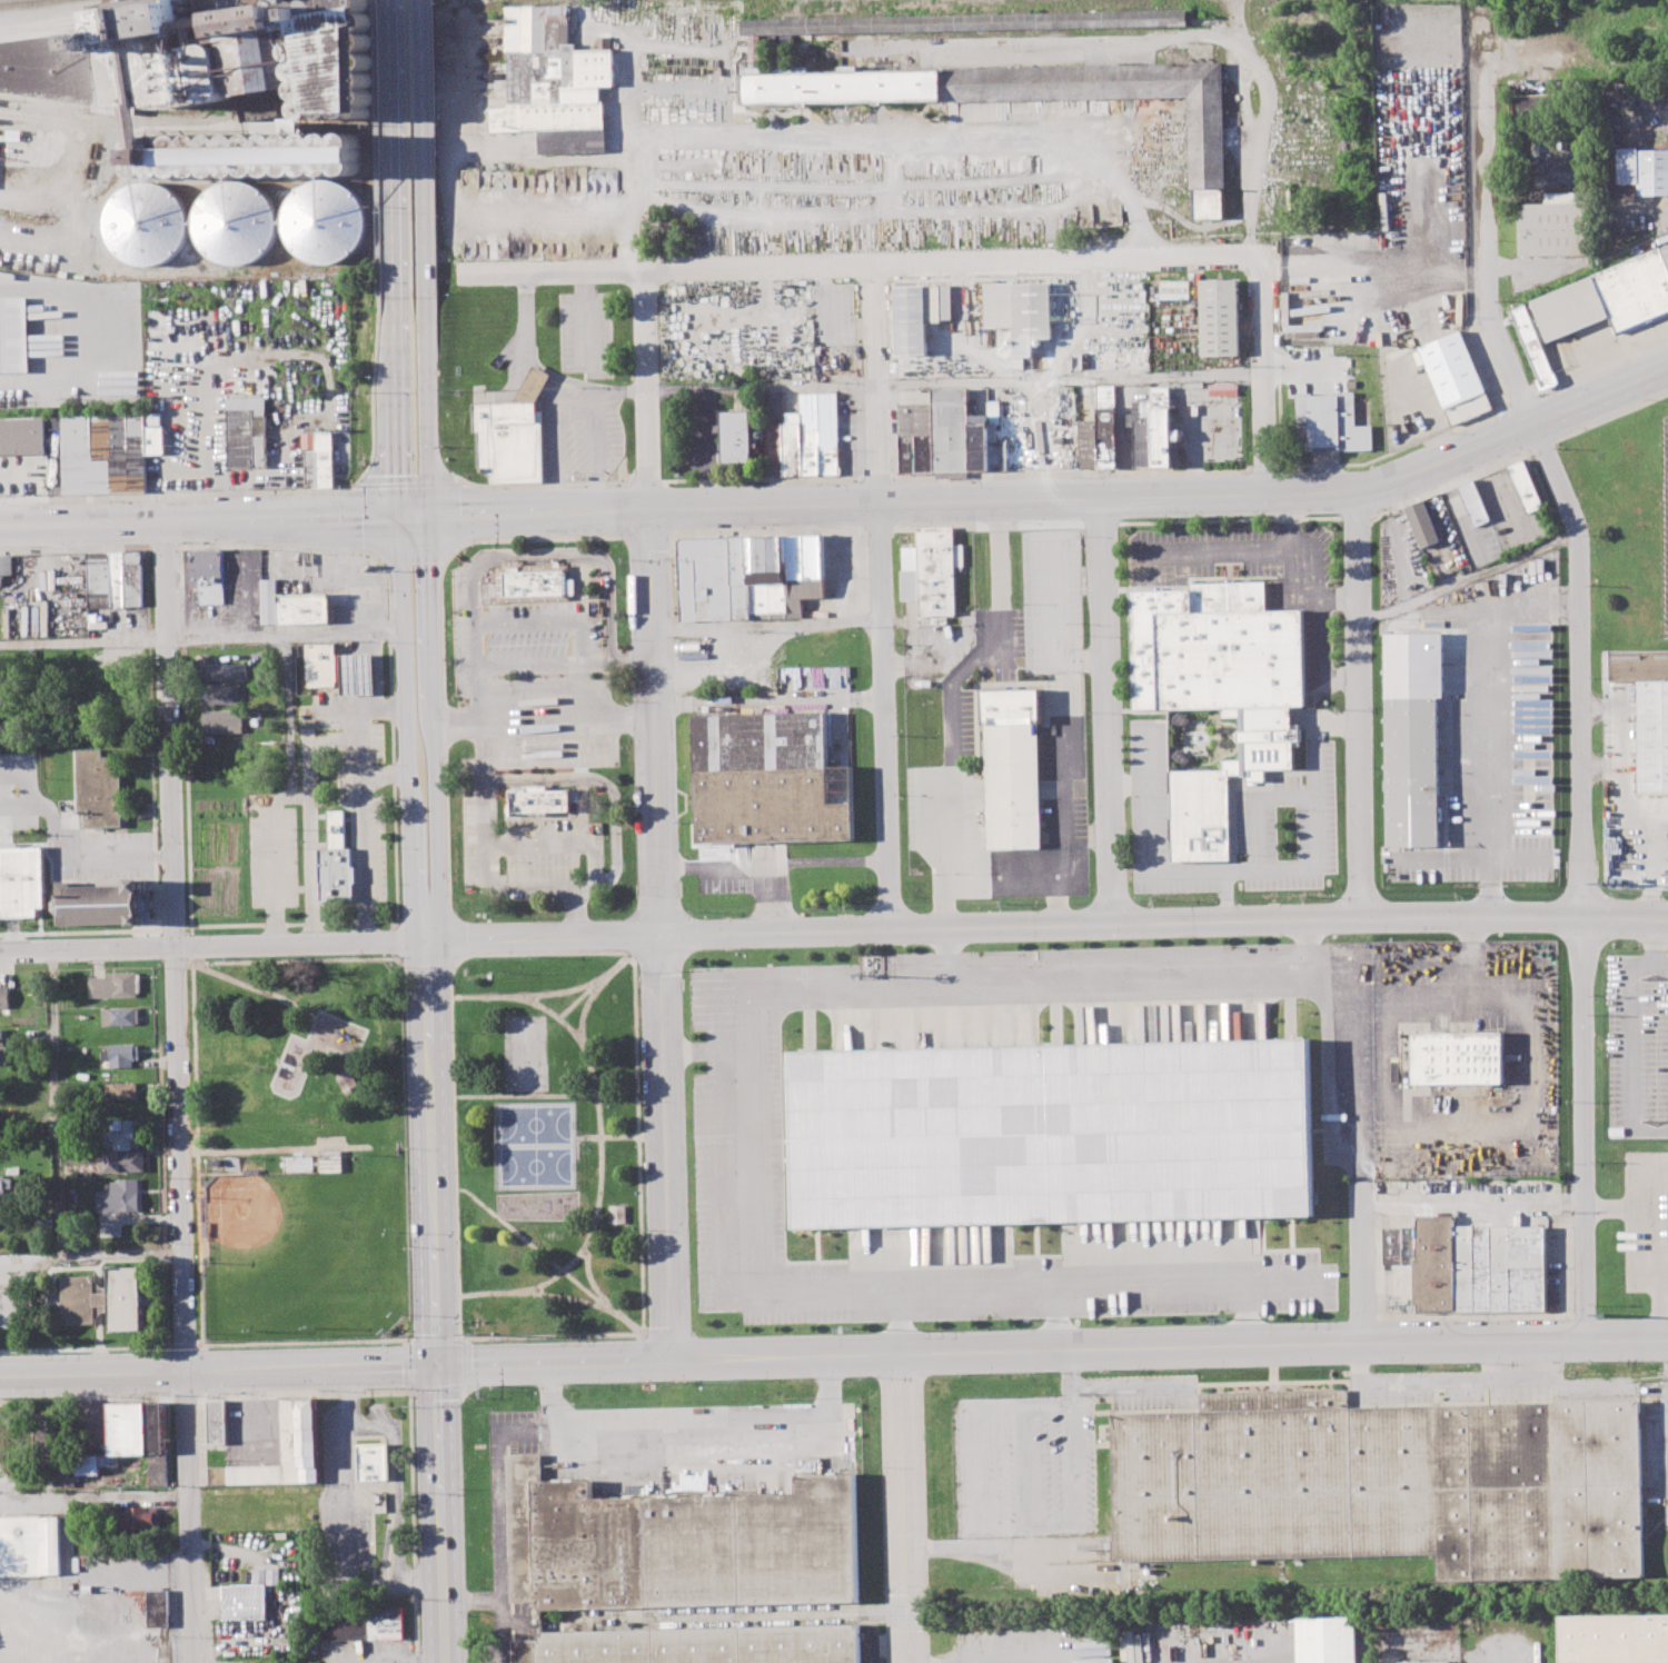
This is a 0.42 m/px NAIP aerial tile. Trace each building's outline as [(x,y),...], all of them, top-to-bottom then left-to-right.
[(106,9),(175,0),(184,0),(189,48),(230,42),(223,0),(286,0),(287,7),(320,0),(374,0),(373,119),(306,119),(299,89),(277,92),(281,116),(244,119),(240,100),(152,110),(156,135),(361,135),(361,175),(136,176),(132,118),(92,112),(93,103),(0,88),(0,45),(111,32),(106,9)] [(492,131),(490,108),(510,107),(505,6),(573,1),(574,26),(559,26),(560,49),(548,50),(548,58),(563,58),(564,86),(576,86),(574,51),(595,50),(595,37),(610,36),(614,86),(600,87),(604,147),(542,150),(540,129),(492,131)] [(748,73),(748,34),(761,34),(761,73),(748,73)] [(741,73),(748,73),(761,73),(941,70),(941,100),(741,104),(741,73)] [(1543,116),(1543,108),(1553,108),(1552,94),(1515,96),(1516,117),(1543,116)] [(1634,151),(1667,150),(1667,194),(1635,195),(1634,151)] [(368,211),(369,225),(367,238),(361,250),(351,259),(339,265),(326,266),(312,263),(300,257),(291,246),(287,232),(286,218),(290,205),(299,193),(311,186),(326,182),(339,185),(351,190),(361,199),(368,211)] [(189,225),(188,239),(181,251),(171,261),(159,267),(145,268),(131,265),(119,258),(110,247),(106,233),(106,220),(110,207),(118,196),(129,188),(142,183),(157,185),(169,190),(180,199),(187,211),(189,225)] [(278,220),(278,233),(272,246),(265,256),(254,262),(240,266),(227,265),(216,259),(206,250),(199,238),(197,223),(199,210),(206,198),(217,189),(230,183),(245,183),(258,189),(268,197),(276,208),(278,220)] [(1521,205),(1546,205),(1546,190),(1591,190),(1591,255),(1521,255),(1521,205)] [(1658,249),(1667,245),(1667,273),(1658,249)] [(1658,249),(1667,273),(1667,316),(1617,337),(1609,317),(1548,341),(1531,300),(1658,249)] [(1200,279),(1237,278),(1239,353),(1202,355),(1200,279)] [(986,325),(985,283),(1051,281),(1053,339),(1031,339),(1031,356),(1015,357),(1014,325),(986,325)] [(1188,299),(1188,281),(1160,281),(1159,299),(1188,299)] [(897,355),(894,285),(950,282),(951,319),(925,320),(926,353),(897,355)] [(28,371),(0,372),(0,297),(27,297),(28,371)] [(1509,308),(1523,302),(1556,380),(1541,386),(1509,308)] [(1419,348),(1460,331),(1492,408),(1451,426),(1419,348)] [(479,467),(478,432),(473,432),(471,402),(515,401),(530,372),(535,365),(553,374),(546,385),(537,401),(537,411),(543,411),(545,484),(492,485),(490,477),(487,472),(481,472),(481,469),(479,467)] [(1099,468),(1096,418),(1095,386),(1113,386),(1118,467),(1099,468)] [(1150,400),(1150,387),(1170,386),(1171,428),(1181,428),(1182,442),(1172,442),(1173,466),(1153,466),(1150,400)] [(935,471),(933,404),(933,390),(967,388),(969,415),(971,470),(935,471)] [(820,391),(837,390),(841,474),(823,475),(820,391)] [(802,475),(800,412),(798,392),(820,391),(823,475),(802,475)] [(1295,394),(1307,392),(1307,396),(1336,396),(1336,391),(1354,391),(1356,426),(1373,426),(1373,450),(1338,451),(1338,446),(1313,447),(1313,451),(1297,452),(1295,394)] [(227,398),(266,398),(268,467),(228,468),(227,398)] [(1132,400),(1150,400),(1153,466),(1135,467),(1132,400)] [(897,405),(933,404),(935,471),(900,472),(897,405)] [(722,412),(749,411),(752,465),(724,466),(722,412)] [(785,476),(783,424),(785,424),(785,412),(800,412),(802,475),(785,476)] [(969,415),(987,415),(989,469),(971,470),(969,415)] [(46,454),(0,455),(0,418),(44,417),(46,454)] [(1078,419),(1096,418),(1099,468),(1080,469),(1078,419)] [(334,487),(333,432),(304,432),(305,487),(334,487)] [(1507,466),(1523,459),(1543,508),(1527,515),(1507,466)] [(1458,486),(1475,479),(1490,520),(1475,527),(1458,486)] [(1406,509),(1426,500),(1442,541),(1422,549),(1406,509)] [(901,547),(902,599),(917,599),(919,617),(955,616),(954,567),(963,567),(962,544),(954,544),(953,530),(916,531),(916,547),(901,547)] [(748,536),(823,534),(825,598),(804,599),(805,618),(751,620),(748,536)] [(681,621),(678,541),(681,538),(748,536),(751,620),(681,621)] [(190,550),(222,549),(225,604),(201,604),(200,588),(192,588),(190,550)] [(88,552),(110,551),(111,607),(90,608),(88,552)] [(110,551),(111,607),(127,607),(125,551),(110,551)] [(125,551),(127,607),(143,606),(141,551),(125,551)] [(1,555),(12,555),(13,575),(2,576),(1,555)] [(498,603),(497,567),(504,567),(504,561),(526,561),(527,565),(573,564),(574,600),(498,603)] [(261,579),(281,578),(281,595),(328,594),(329,624),(262,625),(261,579)] [(1132,591),(1191,589),(1190,582),(1263,580),(1264,611),(1304,610),(1307,707),(1290,708),(1291,725),(1301,725),(1301,746),(1292,746),(1292,767),(1262,768),(1263,780),(1245,780),(1245,770),(1227,771),(1229,862),(1171,863),(1168,769),(1221,768),(1221,758),(1241,757),(1240,716),(1222,717),(1221,706),(1135,708),(1132,591)] [(307,644),(336,643),(337,688),(308,689),(307,644)] [(1609,650),(1667,649),(1667,795),(1640,796),(1638,681),(1609,681),(1609,650)] [(342,654),(344,695),(374,694),(371,654),(342,654)] [(207,666),(247,664),(248,680),(207,681),(207,666)] [(203,685),(241,684),(242,705),(203,705),(203,685)] [(982,691),(1036,689),(1042,848),(987,850),(982,691)] [(1386,697),(1437,696),(1440,847),(1389,848),(1386,697)] [(203,711),(245,710),(246,731),(210,733),(210,727),(205,727),(203,711)] [(693,715),(826,711),(827,767),(851,766),(853,837),(697,843),(693,715)] [(78,814),(77,751),(102,750),(102,757),(121,756),(122,827),(83,827),(83,814),(78,814)] [(511,815),(570,813),(569,790),(547,790),(547,788),(510,788),(511,815)] [(321,900),(320,849),(329,849),(328,811),(344,810),(345,848),(351,848),(354,899),(321,900)] [(37,919),(0,921),(0,850),(42,849),(44,910),(37,910),(37,919)] [(59,925),(59,900),(66,896),(72,896),(72,887),(131,886),(131,880),(146,880),(146,893),(140,893),(141,915),(145,915),(145,926),(132,926),(132,923),(59,925)] [(91,996),(90,977),(107,977),(107,973),(138,973),(139,996),(91,996)] [(11,1008),(0,1009),(0,985),(10,985),(11,1008)] [(103,1008),(139,1008),(139,1024),(103,1025),(103,1008)] [(1414,1034),(1505,1033),(1505,1084),(1414,1084),(1414,1034)] [(793,1053),(1308,1039),(1312,1216),(797,1229),(793,1053)] [(102,1050),(111,1049),(110,1045),(140,1044),(140,1059),(133,1060),(135,1068),(111,1069),(111,1066),(102,1066),(102,1050)] [(361,1094),(349,1070),(335,1077),(347,1101),(361,1094)] [(107,1084),(138,1083),(139,1099),(108,1101),(107,1084)] [(106,1122),(141,1121),(142,1148),(107,1149),(106,1122)] [(106,1153),(145,1152),(146,1171),(100,1173),(100,1157),(106,1157),(106,1153)] [(19,1195),(19,1176),(0,1176),(0,1195),(19,1195)] [(98,1191),(106,1191),(106,1184),(118,1183),(118,1179),(139,1178),(140,1212),(99,1214),(98,1191)] [(609,1226),(626,1225),(625,1206),(608,1206),(609,1226)] [(1418,1215),(1456,1215),(1456,1227),(1546,1226),(1547,1308),(1418,1310),(1418,1215)] [(1383,1226),(1403,1226),(1403,1263),(1383,1263),(1383,1226)] [(62,1325),(61,1276),(93,1275),(95,1281),(101,1287),(105,1287),(105,1293),(110,1293),(109,1268),(141,1267),(142,1293),(152,1292),(153,1305),(142,1306),(143,1330),(111,1331),(110,1306),(106,1306),(106,1312),(102,1312),(96,1320),(96,1324),(62,1325)] [(1113,1412),(1201,1411),(1200,1392),(1341,1390),(1342,1404),(1641,1398),(1645,1581),(1433,1585),(1432,1554),(1115,1560),(1113,1412)] [(210,1467),(282,1466),(281,1398),(317,1397),(319,1482),(210,1484),(210,1467)] [(208,1402),(227,1401),(228,1444),(209,1445),(208,1402)] [(149,1487),(148,1454),(146,1403),(165,1402),(168,1486),(149,1487)] [(111,1455),(110,1404),(146,1403),(148,1454),(119,1454),(111,1455)] [(38,1458),(37,1414),(51,1413),(52,1458),(38,1458)] [(357,1444),(389,1444),(389,1481),(358,1481),(357,1444)] [(507,1454),(542,1453),(543,1484),(590,1482),(592,1500),(796,1494),(796,1475),(854,1474),(858,1602),(542,1612),(542,1600),(512,1601),(507,1454)] [(77,1455),(111,1455),(119,1454),(119,1466),(99,1467),(99,1474),(78,1475),(77,1455)] [(60,1487),(59,1466),(73,1465),(75,1486),(60,1487)] [(113,1508),(157,1507),(157,1524),(143,1524),(143,1527),(130,1528),(130,1525),(113,1525),(113,1508)] [(62,1574),(0,1577),(0,1517),(60,1514),(62,1574)] [(224,1585),(266,1584),(267,1619),(225,1620),(224,1585)] [(146,1591),(167,1590),(168,1626),(147,1627),(146,1591)] [(319,1611),(404,1609),(404,1639),(320,1641),(319,1611)] [(1561,1614),(1667,1615),(1667,1662),(1561,1662),(1561,1614)] [(1356,1617),(1357,1662),(1299,1662),(1298,1619),(1356,1617)] [(858,1624),(860,1662),(512,1662),(512,1641),(542,1640),(540,1632),(858,1624)]
